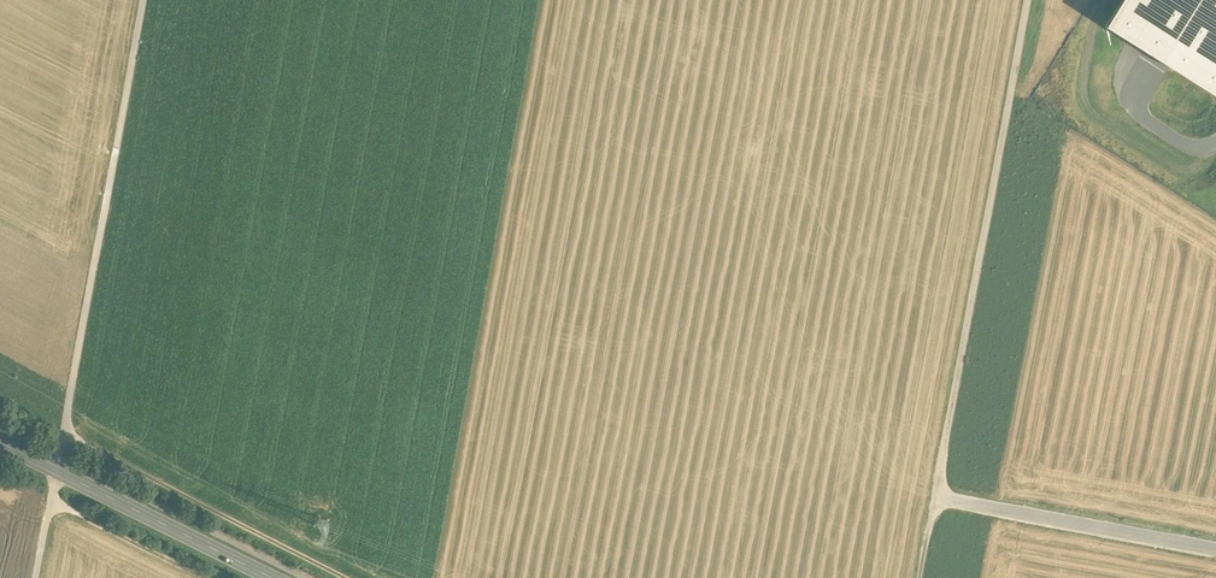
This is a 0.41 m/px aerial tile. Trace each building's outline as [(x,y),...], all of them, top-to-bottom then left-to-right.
[(1109,21),(1215,88),(1215,0),(1122,0),(1109,21)]
